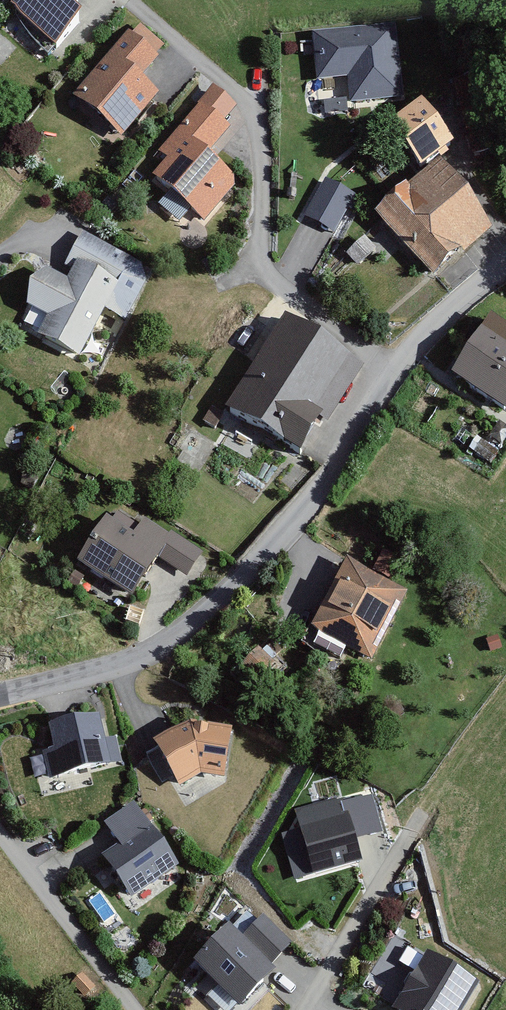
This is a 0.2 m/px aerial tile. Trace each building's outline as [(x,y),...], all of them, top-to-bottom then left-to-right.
[(52,62),(82,17),(55,0),(16,0),(0,25),(0,28),(52,62)] [(402,96),(393,24),(316,33),(320,73),(352,69),(356,101),(402,96)] [(162,54),(127,28),(69,104),(125,146),(159,100),(139,85),(162,54)] [(240,113),(206,88),(158,153),(166,158),(147,184),(208,228),(238,188),(204,163),(240,113)] [(445,146),(418,106),(385,128),(412,168),(445,146)] [(490,233),(434,166),(372,217),(427,284),(490,233)] [(335,231),(353,190),(324,177),(306,217),(335,231)] [(150,270),(73,232),(23,332),(99,370),(150,270)] [(486,314),(444,381),(505,420),(505,419),(505,326),(486,314)] [(293,468),(356,369),(280,321),(217,420),(293,468)] [(130,600),(172,536),(143,517),(132,535),(107,518),(76,565),(130,600)] [(371,660),(405,591),(345,561),(310,630),(371,660)] [(106,737),(101,711),(51,722),(57,746),(42,749),(49,778),(123,761),(117,734),(106,737)] [(225,781),(234,728),(192,719),(151,742),(176,788),(200,773),(225,781)] [(372,792),(341,800),(344,812),(347,811),(354,837),(382,830),(372,792)] [(354,837),(347,811),(344,812),(341,800),(340,797),(295,808),(300,826),(281,831),(294,881),(361,863),(354,837)] [(174,868),(132,804),(104,822),(120,846),(98,861),(124,901),(174,868)] [(289,945),(260,921),(243,941),(222,924),(186,967),(236,1008),(289,945)] [(473,985),(420,952),(385,1008),(387,1009),(458,1009),(473,985)]
